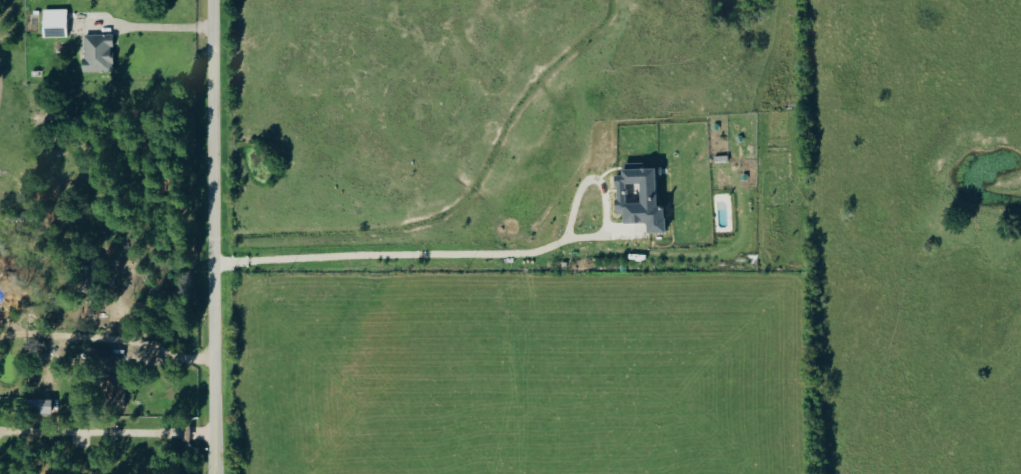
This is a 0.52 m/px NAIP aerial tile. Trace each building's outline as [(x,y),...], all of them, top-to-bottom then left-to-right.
[(43,37),(67,37),(67,9),(43,9),(43,37)] [(83,35),(84,72),(113,72),(113,34),(83,35)] [(665,233),(664,206),(658,206),(658,168),(621,169),(621,176),(615,176),(615,214),(623,214),(624,223),(647,223),(647,233),(665,233)] [(111,366),(111,347),(87,346),(86,365),(111,366)] [(126,389),(112,387),(109,405),(124,407),(126,389)]
